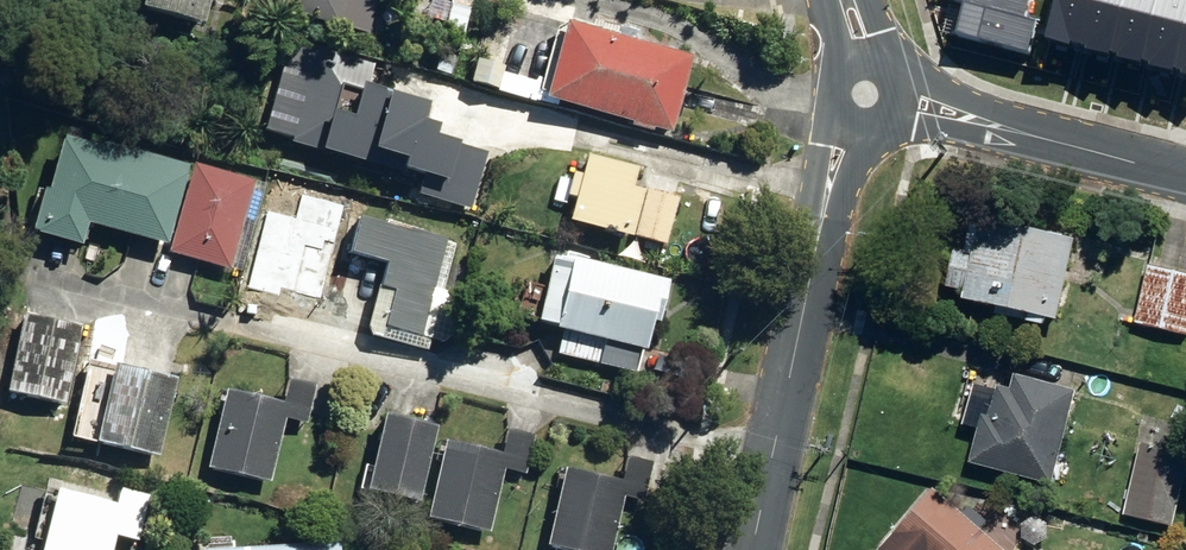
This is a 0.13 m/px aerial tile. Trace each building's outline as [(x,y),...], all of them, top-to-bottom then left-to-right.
[(203,30),(211,0),(144,0),(140,12),(203,30)] [(339,33),(349,0),(277,0),(273,12),(339,33)] [(963,1),(1025,17),(1029,0),(961,0),(963,1)] [(1043,37),(1075,45),(1086,0),(1053,0),(1043,37)] [(1075,45),(1107,53),(1121,0),(1086,0),(1075,45)] [(1107,53),(1140,62),(1156,0),(1121,0),(1107,53)] [(1140,62),(1172,70),(1185,17),(1185,0),(1156,0),(1140,62)] [(1025,17),(963,1),(955,32),(1028,51),(1036,20),(1025,17)] [(1172,70),(1185,74),(1185,17),(1172,70)] [(654,132),(672,137),(693,61),(564,25),(545,95),(541,94),(544,82),(539,80),(537,86),(525,83),(526,77),(515,74),(513,79),(505,77),(507,70),(479,63),(472,84),(500,93),(500,95),(542,107),(543,102),(632,126),(631,129),(653,136),(654,132)] [(435,74),(452,78),(456,59),(440,55),(435,74)] [(83,228),(166,250),(187,170),(101,147),(99,152),(58,141),(44,193),(40,192),(28,236),(77,249),(83,228)] [(634,194),(640,173),(588,160),(582,179),(574,177),(568,199),(576,201),(569,225),(633,243),(634,239),(640,217),(646,196),(634,194)] [(176,258),(230,273),(254,188),(191,171),(167,256),(176,258)] [(667,249),(680,201),(648,191),(634,239),(667,249)] [(381,341),(432,354),(461,246),(410,232),(409,235),(342,217),(332,253),(361,261),(384,268),(378,291),(394,295),(381,341)] [(955,300),(1050,320),(1067,240),(972,220),(971,229),(963,227),(958,253),(948,251),(940,287),(957,291),(955,300)] [(562,358),(638,376),(642,360),(650,324),(660,327),(670,285),(570,260),(570,264),(553,259),(537,325),(554,328),(553,332),(568,335),(565,347),(562,358)] [(301,299),(322,304),(331,267),(309,263),(301,299)] [(1183,335),(1185,322),(1185,276),(1143,267),(1130,323),(1183,335)] [(3,390),(60,403),(76,326),(49,321),(19,315),(3,390)] [(89,443),(154,455),(169,375),(147,371),(105,363),(89,443)] [(964,464),(1047,485),(1071,392),(1007,376),(1004,388),(991,385),(983,417),(976,415),(964,464)] [(198,469),(262,482),(275,419),(297,423),(306,386),(277,380),(271,405),(214,393),(198,469)] [(353,491),(407,503),(424,427),(370,415),(353,491)] [(417,519),(481,533),(495,469),(520,475),(528,435),(521,434),(498,429),(492,453),(434,440),(417,519)] [(1119,516),(1168,526),(1185,454),(1136,443),(1119,516)] [(555,549),(603,549),(614,496),(636,501),(644,463),(616,457),(612,481),(553,469),(536,546),(555,549)] [(77,477),(91,480),(94,468),(79,465),(77,477)] [(926,490),(873,549),(996,549),(926,490)] [(114,538),(131,542),(139,543),(145,515),(50,494),(38,549),(111,549),(114,538)] [(1018,539),(1031,546),(1043,539),(1043,524),(1030,517),(1018,525),(1018,539)]
